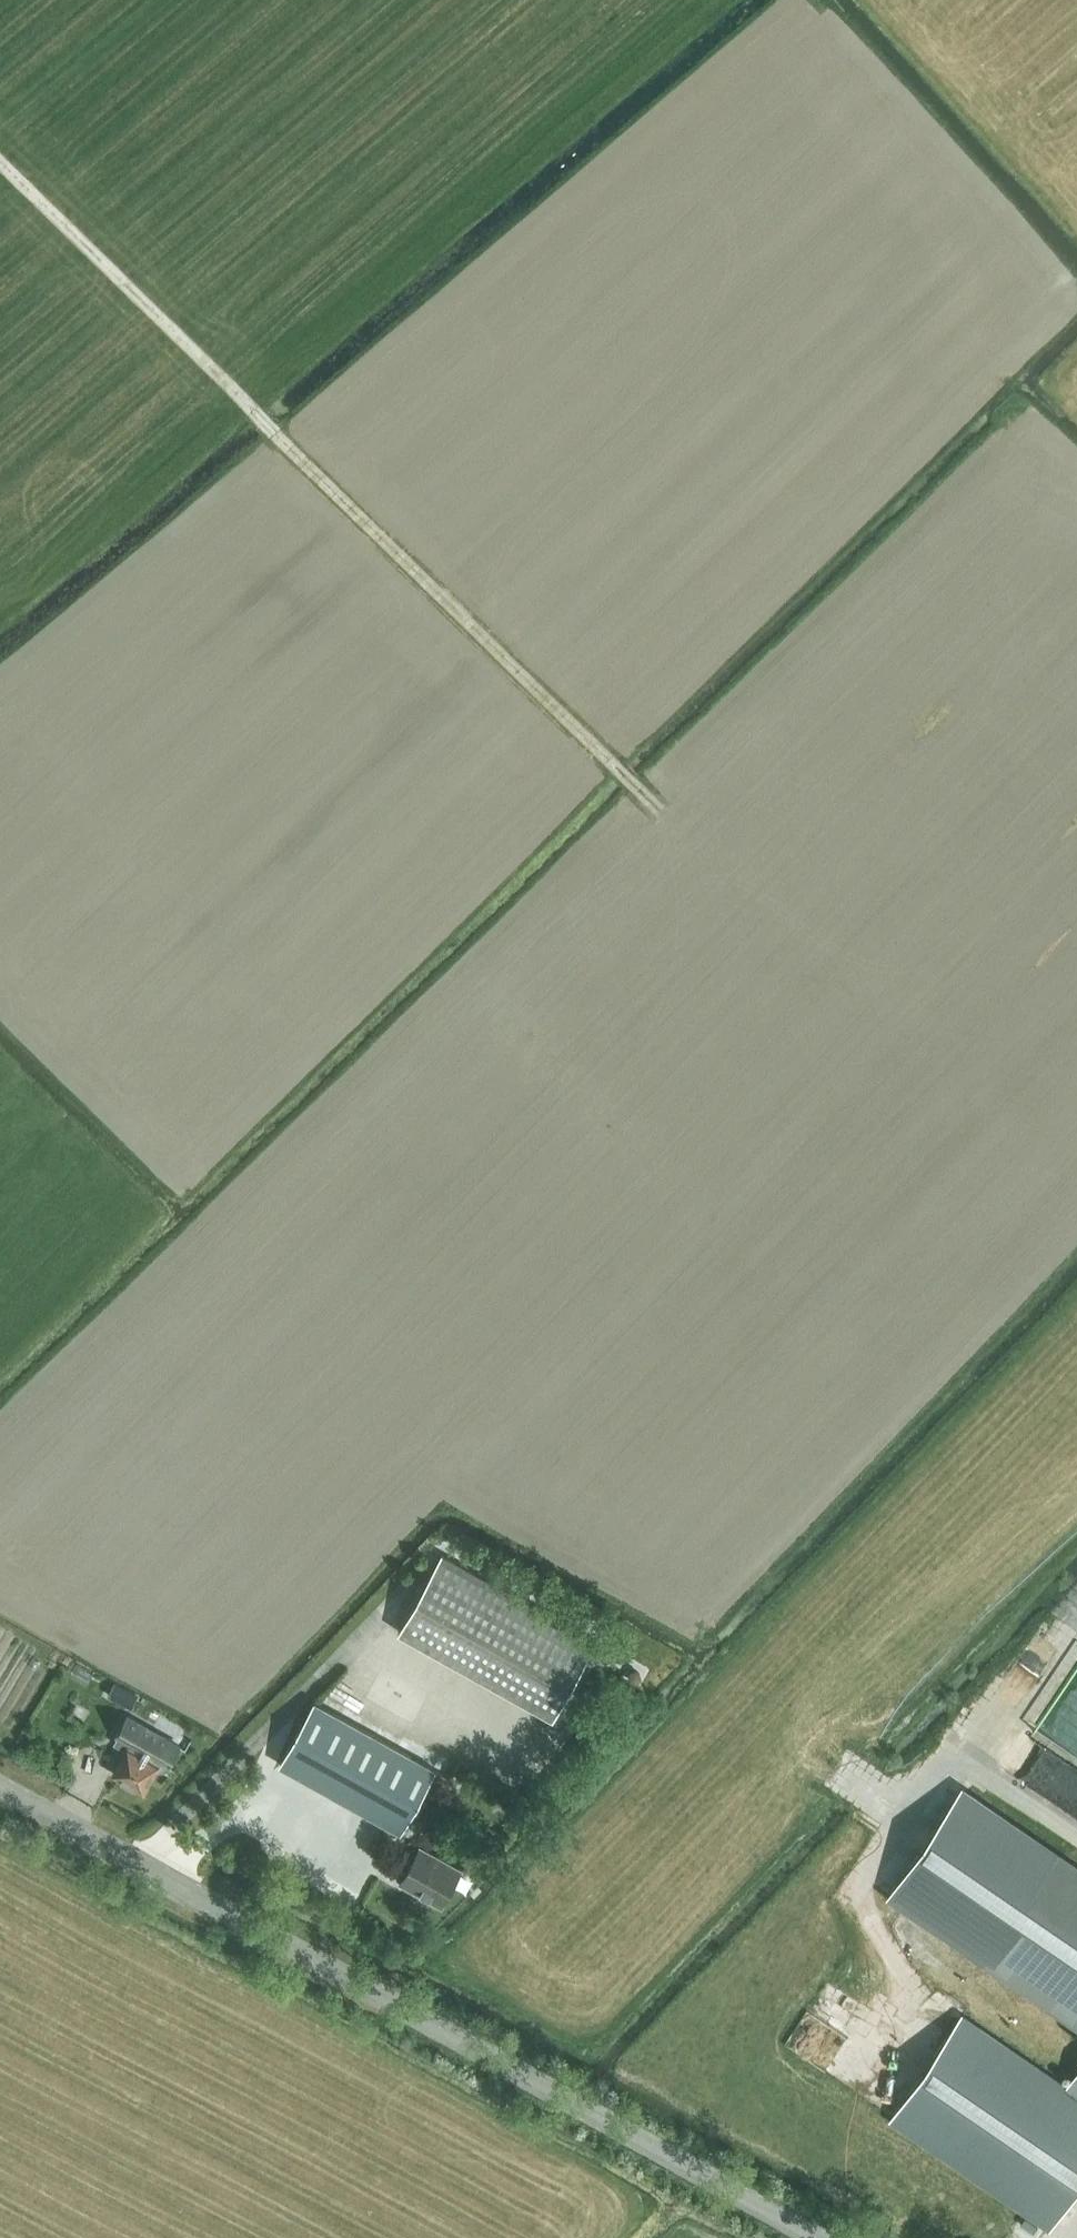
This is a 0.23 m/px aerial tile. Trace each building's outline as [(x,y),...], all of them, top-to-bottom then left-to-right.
[(597,1639),(442,1552),(398,1630),(553,1717),(597,1639)] [(108,1694),(120,1701),(127,1687),(115,1681),(108,1694)] [(401,1831),(435,1769),(315,1702),(281,1764),(401,1831)] [(163,1770),(178,1745),(128,1717),(114,1743),(127,1750),(114,1772),(132,1782),(132,1785),(137,1788),(139,1786),(144,1789),(156,1766),(163,1770)] [(1041,1721),(1032,1733),(1076,1764),(1076,1746),(1041,1721)] [(473,1787),(463,1781),(457,1794),(466,1799),(473,1787)] [(441,1905),(461,1870),(420,1847),(401,1882),(441,1905)] [(1060,1850),(983,1963),(1076,2027),(1076,1862),(1060,1850)] [(960,2017),(892,2116),(1051,2225),(1076,2187),(1076,2096),(1065,2088),(1065,2089),(960,2017)] [(1065,2087),(1065,2088),(1076,2096),(1076,2070),(1065,2087)]
